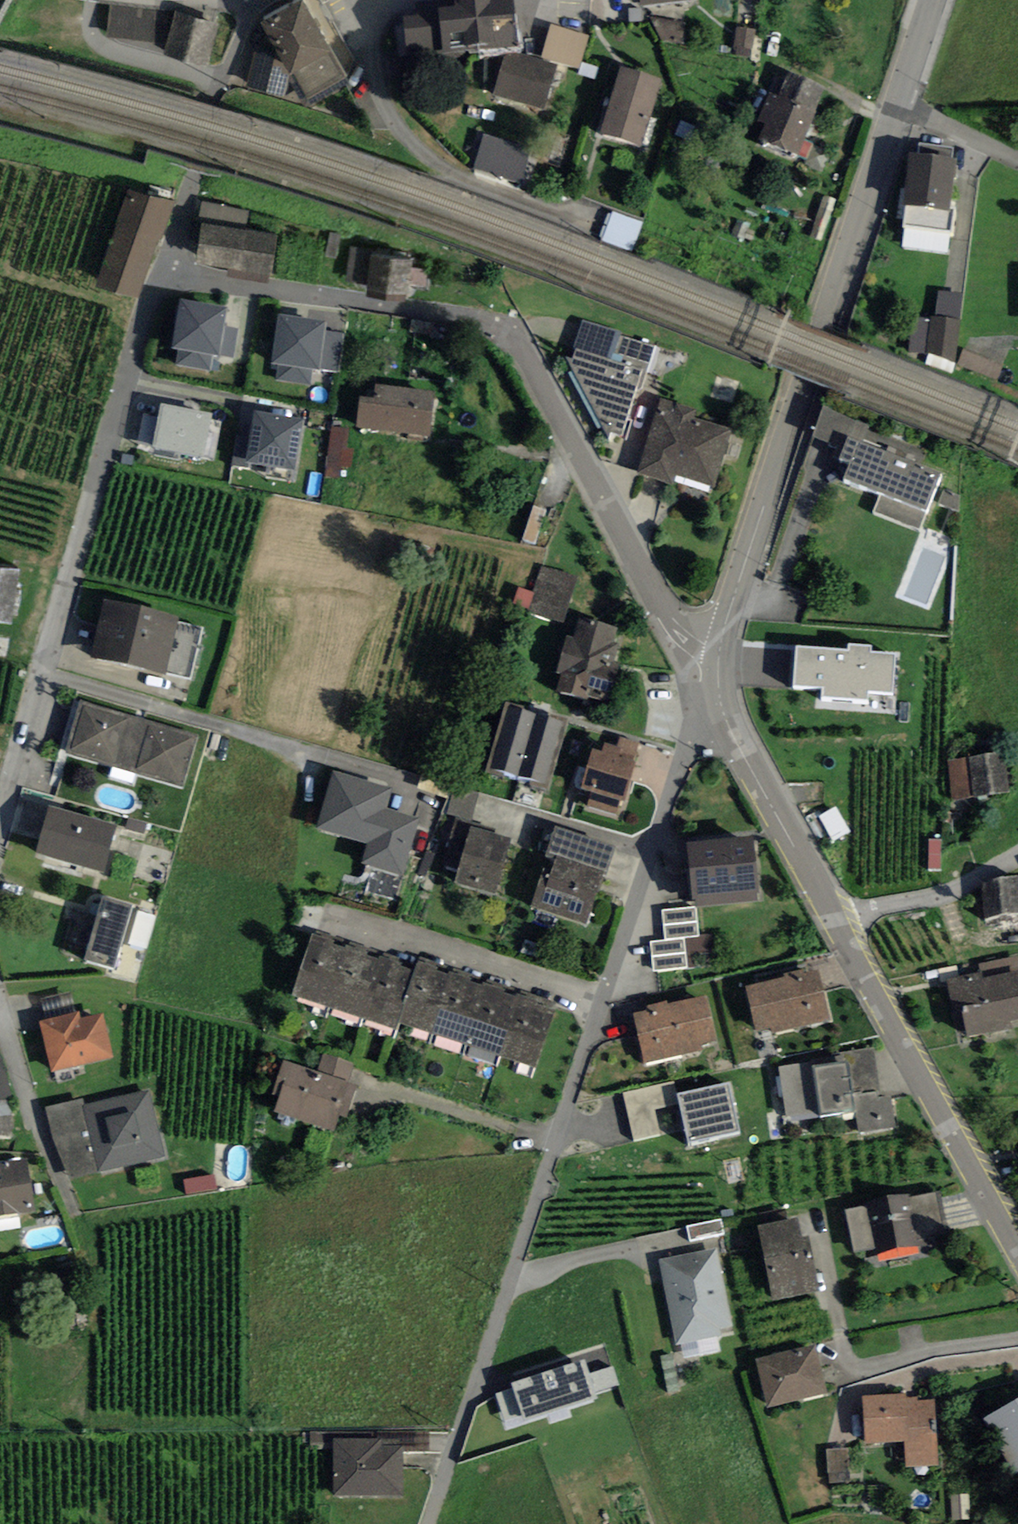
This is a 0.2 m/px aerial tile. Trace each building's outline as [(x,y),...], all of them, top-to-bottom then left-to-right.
[(304,0),(295,0),(260,20),(263,25),(246,85),(284,98),(289,73),(306,102),(348,79),(304,0)] [(519,44),(514,0),(460,0),(460,6),(440,8),(440,13),(444,52),(519,44)] [(173,13),(109,4),(107,37),(164,43),(173,13)] [(641,21),(641,9),(629,9),(629,22),(641,21)] [(219,24),(174,10),(173,13),(164,43),(161,53),(207,66),(219,24)] [(409,56),(444,52),(440,13),(405,16),(409,56)] [(686,25),(652,19),(660,41),(683,44),(686,25)] [(588,35),(551,24),(542,55),(579,66),(588,35)] [(751,56),(755,29),(737,26),(733,53),(751,56)] [(494,96),(543,111),(557,65),(521,55),(505,56),(494,96)] [(642,145),(661,78),(618,66),(599,133),(642,145)] [(803,140),(823,89),(787,75),(779,97),(770,93),(753,137),(798,154),(803,140)] [(530,148),(484,135),(474,169),(520,183),(530,148)] [(803,140),(798,154),(807,158),(813,143),(803,140)] [(950,207),(956,158),(952,157),(954,147),(919,143),(917,153),(910,152),(903,205),(906,205),(903,226),(953,233),(956,208),(950,207)] [(96,287),(139,299),(175,201),(129,189),(96,287)] [(249,211),(201,201),(197,222),(202,223),(235,228),(245,230),(249,211)] [(643,223),(611,211),(601,239),(632,251),(643,223)] [(229,269),(235,228),(202,223),(197,264),(229,269)] [(269,283),(277,235),(245,230),(235,228),(229,269),(227,277),(269,283)] [(337,258),(340,234),(329,233),(326,257),(337,258)] [(367,285),(371,255),(372,249),(350,246),(346,282),(367,285)] [(366,298),(406,302),(408,286),(410,268),(411,259),(371,255),(367,285),(366,298)] [(428,270),(410,268),(408,286),(426,287),(428,270)] [(962,293),(938,292),(934,318),(960,319),(962,293)] [(228,306),(180,298),(171,347),(178,349),(175,365),(209,371),(212,355),(219,356),(219,354),(224,326),(228,306)] [(324,330),(326,321),(278,315),(272,364),(278,365),(276,381),(310,385),(312,369),(319,370),(319,368),(324,330)] [(934,318),(912,317),(909,351),(925,353),(957,363),(960,319),(934,318)] [(621,332),(583,319),(569,358),(566,357),(608,437),(609,432),(622,435),(636,389),(641,391),(655,346),(619,336),(621,332)] [(224,326),(219,354),(233,357),(238,328),(224,326)] [(324,330),(319,368),(341,371),(346,332),(324,330)] [(1003,365),(964,349),(957,364),(997,380),(1003,365)] [(356,427),(430,436),(436,390),(376,383),(374,399),(360,397),(356,427)] [(731,429),(695,419),(698,409),(660,398),(638,474),(673,484),(676,476),(715,487),(731,429)] [(213,413),(161,403),(152,447),(205,457),(214,459),(222,421),(212,419),(213,413)] [(869,424),(823,407),(812,436),(843,448),(848,436),(863,442),(869,424)] [(294,471),(304,419),(256,410),(249,443),(246,462),(249,462),(294,471)] [(347,429),(331,427),(326,476),(340,477),(341,465),(351,466),(353,449),(345,448),(347,429)] [(919,530),(941,472),(863,442),(848,436),(843,448),(839,459),(849,463),(843,479),(881,493),(873,513),(919,530)] [(246,462),(249,443),(236,441),(232,465),(248,468),(249,462),(246,462)] [(960,495),(943,490),(938,504),(960,512),(960,495)] [(536,544),(545,509),(532,506),(523,541),(536,544)] [(563,623),(577,576),(541,565),(533,592),(528,609),(527,612),(563,623)] [(19,569),(0,566),(0,623),(12,624),(19,569)] [(514,605),(528,609),(533,592),(519,588),(514,605)] [(179,617),(104,598),(89,657),(164,675),(165,673),(191,679),(203,628),(178,621),(179,617)] [(617,627),(579,616),(572,637),(567,636),(556,672),(561,674),(555,691),(586,701),(588,696),(608,702),(619,663),(614,661),(619,644),(613,642),(617,627)] [(849,649),(796,645),(793,685),(822,687),(821,697),(867,700),(868,691),(892,693),(895,653),(871,651),(871,645),(849,644),(849,649)] [(198,735),(80,700),(65,753),(182,788),(198,735)] [(518,775),(536,714),(508,706),(490,767),(518,775)] [(545,783),(562,722),(536,714),(518,775),(545,783)] [(620,737),(617,747),(621,748),(618,756),(633,761),(639,743),(620,737)] [(619,800),(625,801),(637,762),(633,761),(618,756),(621,748),(617,747),(603,743),(601,751),(593,749),(581,788),(591,791),(587,806),(615,814),(619,800)] [(1004,752),(948,761),(955,802),(1011,792),(1004,752)] [(420,818),(386,808),(392,788),(333,770),(315,828),(368,843),(361,864),(402,877),(420,818)] [(454,789),(447,813),(481,823),(488,798),(454,789)] [(117,825),(48,805),(34,851),(103,872),(117,825)] [(850,830),(835,806),(818,816),(833,840),(850,830)] [(125,829),(144,834),(147,823),(128,818),(125,829)] [(615,846),(555,826),(545,856),(548,857),(532,907),(586,924),(602,874),(606,876),(615,846)] [(495,895),(511,838),(470,827),(454,884),(495,895)] [(686,843),(693,907),(696,907),(760,900),(753,836),(686,843)] [(941,869),(942,840),(930,840),(929,869),(941,869)] [(981,883),(985,919),(1017,914),(1017,876),(1017,875),(981,883)] [(114,969),(133,905),(103,896),(84,961),(114,969)] [(699,936),(696,907),(693,907),(663,909),(665,939),(684,937),(699,936)] [(147,948),(156,916),(138,911),(129,943),(147,948)] [(313,934),(292,994),(330,1007),(351,947),(313,934)] [(687,968),(684,937),(665,939),(651,941),(654,971),(687,968)] [(351,947),(330,1007),(360,1018),(381,957),(351,947)] [(981,972),(982,978),(1017,970),(1017,956),(980,964),(981,972)] [(381,957),(360,1018),(394,1030),(397,1021),(415,969),(381,957)] [(397,1021),(432,1032),(451,975),(417,964),(415,969),(397,1021)] [(785,978),(746,987),(756,1030),(773,1026),(774,1034),(831,1021),(819,969),(803,973),(802,968),(784,973),(785,978)] [(1017,1020),(1017,970),(982,978),(981,972),(946,979),(953,1012),(962,1010),(967,1037),(1012,1029),(1011,1021),(1017,1020)] [(432,1032),(464,1043),(483,986),(451,975),(432,1032)] [(464,1043),(498,1054),(517,997),(483,986),(464,1043)] [(47,1020),(76,1013),(70,991),(41,999),(47,1020)] [(648,1010),(633,1013),(644,1063),(702,1050),(700,1044),(717,1041),(707,994),(668,1003),(667,1000),(647,1005),(648,1010)] [(537,1067),(556,1011),(517,997),(498,1054),(537,1067)] [(52,1073),(113,1057),(101,1013),(81,1018),(79,1012),(76,1013),(47,1020),(39,1022),(40,1029),(52,1073)] [(859,1133),(896,1127),(891,1096),(881,1098),(873,1047),(840,1052),(840,1055),(810,1060),(811,1062),(779,1067),(786,1117),(819,1112),(820,1115),(855,1109),(859,1133)] [(318,1071),(348,1081),(354,1064),(323,1054),(318,1071)] [(12,1137),(11,1094),(12,1093),(0,1059),(0,1137),(12,1137)] [(334,1131),(339,1115),(347,1118),(358,1084),(348,1081),(318,1071),(283,1060),(272,1093),(279,1095),(274,1111),(334,1131)] [(677,1093),(674,1080),(623,1091),(634,1141),(661,1135),(655,1109),(679,1103),(677,1093)] [(741,1131),(730,1081),(677,1093),(679,1103),(688,1143),(741,1131)] [(165,1157),(148,1090),(85,1106),(83,1097),(45,1106),(54,1145),(70,1180),(98,1174),(165,1157)] [(36,1210),(27,1157),(0,1162),(0,1216),(36,1210)] [(188,1195),(217,1189),(214,1173),(185,1179),(188,1195)] [(877,1255),(950,1240),(940,1191),(909,1197),(908,1192),(865,1201),(866,1206),(876,1248),(877,1255)] [(876,1248),(866,1206),(845,1211),(854,1253),(876,1248)] [(797,1217),(758,1225),(773,1300),(820,1291),(809,1236),(801,1237),(797,1217)] [(690,1241),(725,1233),(721,1218),(687,1225),(690,1241)] [(734,1333),(717,1248),(657,1259),(674,1344),(681,1343),(684,1358),(720,1351),(717,1336),(734,1333)] [(815,1344),(756,1359),(768,1408),(828,1393),(815,1344)] [(584,1359),(511,1382),(512,1388),(523,1421),(596,1398),(594,1392),(589,1374),(584,1359)] [(613,1366),(589,1374),(594,1392),(619,1384),(613,1366)] [(507,1426),(523,1421),(512,1388),(496,1393),(507,1426)] [(918,1397),(906,1398),(906,1393),(863,1395),(865,1444),(904,1442),(906,1467),(939,1465),(935,1400),(918,1401),(918,1397)] [(1017,1473),(1017,1400),(983,1419),(1014,1475),(1017,1473)] [(334,1496),(403,1496),(403,1446),(382,1446),(382,1439),(334,1439),(334,1496)] [(850,1482),(848,1448),(827,1449),(829,1483),(850,1482)] [(971,1519),(969,1494),(951,1495),(953,1521),(971,1519)]
